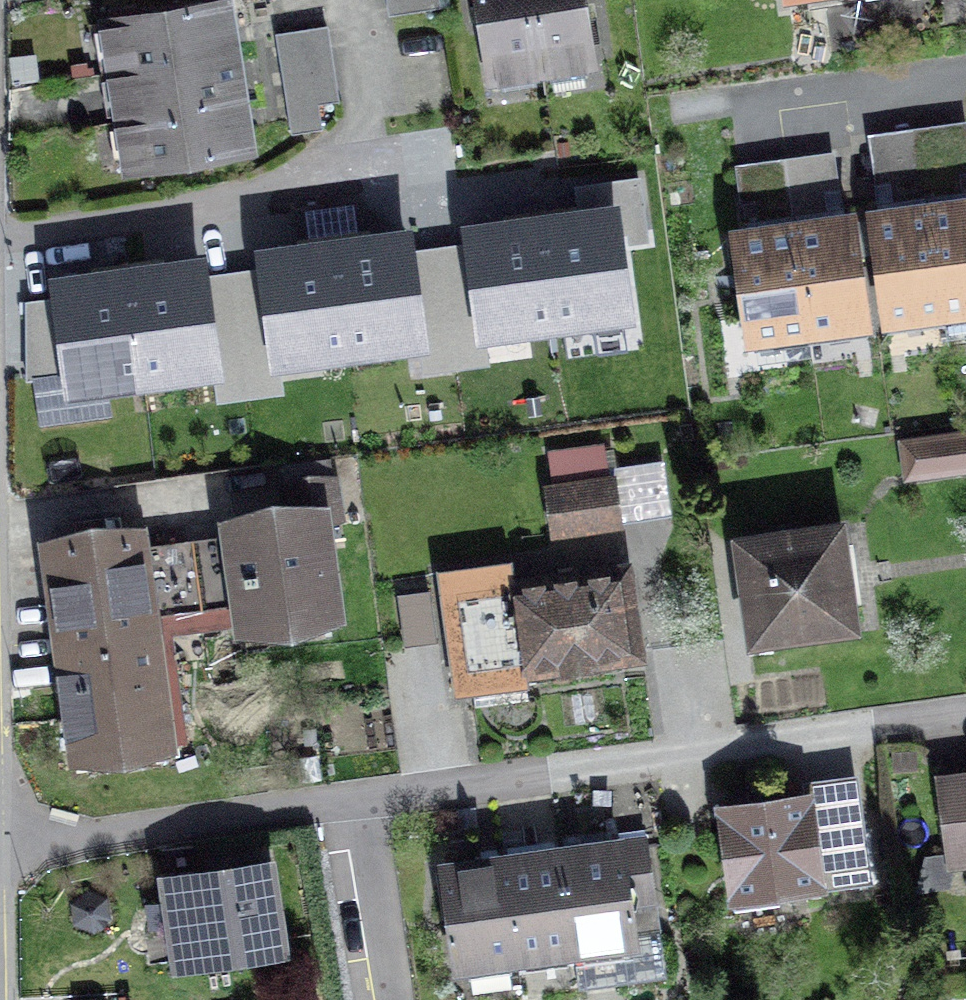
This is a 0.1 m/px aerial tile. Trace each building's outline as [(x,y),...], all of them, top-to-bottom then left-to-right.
[(389,15),(439,7),(438,0),(387,0),(389,15)] [(491,76),(541,69),(530,0),(478,0),(491,76)] [(581,0),(530,0),(541,69),(591,60),(581,0)] [(108,21),(116,71),(230,53),(222,3),(108,21)] [(326,26),(275,34),(287,109),(317,104),(338,101),(326,26)] [(116,71),(124,120),(238,102),(230,53),(116,71)] [(132,171),(246,152),(238,102),(124,120),(132,171)] [(291,133),(321,129),(317,104),(287,109),(291,133)] [(952,130),(918,135),(927,197),(960,192),(952,130)] [(893,201),(927,197),(918,135),(885,140),(893,201)] [(818,156),(786,160),(793,214),(825,210),(818,156)] [(758,219),(793,214),(786,160),(751,165),(758,219)] [(929,211),(942,310),(965,307),(965,206),(929,211)] [(885,318),(942,310),(929,211),(872,219),(885,318)] [(627,325),(613,217),(469,236),(483,344),(627,325)] [(852,222),(795,229),(808,329),(866,321),(852,222)] [(751,336),(808,329),(795,229),(738,237),(751,336)] [(264,261),(279,371),(419,352),(404,242),(264,261)] [(201,270),(57,290),(72,400),(216,381),(201,270)] [(907,476),(965,468),(965,434),(903,442),(907,476)] [(551,487),(557,531),(616,524),(602,447),(552,454),(556,487),(551,487)] [(229,575),(225,541),(193,545),(201,604),(245,598),(248,619),(327,608),(315,518),(341,515),(336,480),(282,487),(286,513),(234,520),(241,573),(229,575)] [(146,628),(144,612),(201,604),(193,545),(135,552),(133,533),(52,544),(65,640),(146,628)] [(847,623),(844,603),(854,602),(847,552),(837,553),(834,533),(745,546),(757,635),(847,623)] [(526,683),(523,668),(634,652),(623,573),(512,588),(509,563),(456,571),(472,690),(526,683)] [(401,577),(407,637),(441,634),(434,573),(401,577)] [(82,763),(163,752),(146,628),(65,640),(82,763)] [(940,779),(951,861),(965,859),(965,776),(940,779)] [(821,893),(820,887),(869,880),(862,830),(815,837),(809,794),(785,797),(784,786),(758,790),(759,801),(719,807),(733,909),(821,893)] [(654,899),(646,839),(559,850),(573,952),(631,944),(625,903),(654,899)] [(503,858),(517,960),(573,952),(559,850),(503,858)] [(445,866),(459,968),(517,960),(503,858),(445,866)] [(163,881),(175,963),(279,948),(268,867),(163,881)]
